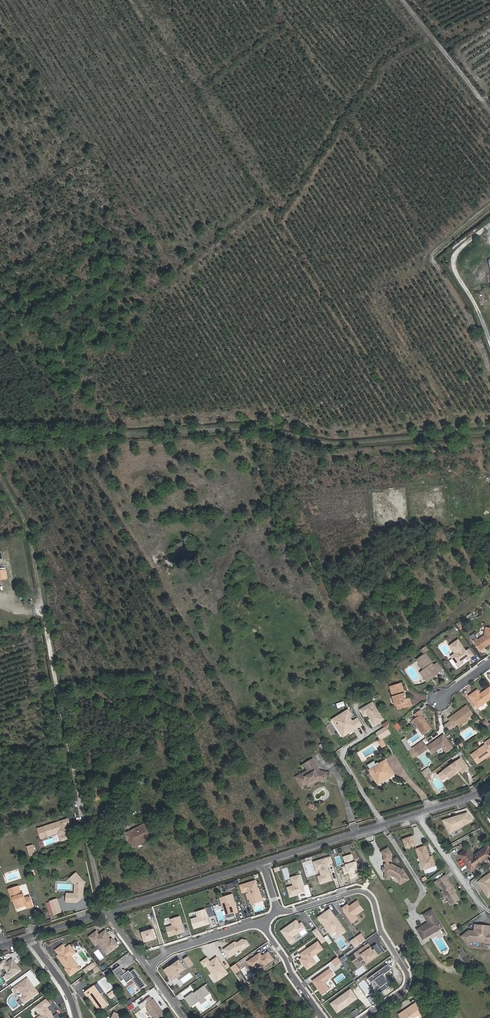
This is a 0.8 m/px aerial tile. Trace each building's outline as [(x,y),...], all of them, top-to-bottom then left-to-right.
[(479,640),(478,638),(473,641),(480,651),(489,644),(489,628),(487,627),(485,635),(479,640)] [(466,651),(459,640),(450,646),(455,653),(453,654),(453,659),(457,664),(461,665),(464,663),(463,661),(469,657),(470,658),(474,655),(470,649),(466,651)] [(429,678),(438,672),(439,673),(443,670),(438,663),(434,665),(426,653),(417,660),(424,670),(424,671),(429,678)] [(391,687),(396,705),(397,705),(398,709),(412,705),(410,698),(407,699),(402,683),(391,687)] [(469,696),(479,708),(489,700),(489,687),(481,694),(478,690),(469,696)] [(374,700),(361,708),(373,727),(385,719),(374,700)] [(474,715),(467,705),(458,711),(459,713),(453,717),(452,716),(449,718),(450,721),(454,725),(457,723),(458,724),(459,723),(460,725),(463,725),(468,721),(467,720),(474,715)] [(342,737),(363,725),(359,716),(353,719),(351,715),(353,714),(350,708),(332,717),(342,737)] [(432,729),(422,714),(423,713),(421,710),(415,714),(417,717),(414,720),(424,735),(432,729)] [(376,732),(381,740),(392,733),(387,725),(376,732)] [(453,748),(444,735),(430,745),(429,748),(433,753),(442,747),(446,753),(453,748)] [(489,741),(485,743),(486,745),(471,755),(478,764),(486,759),(485,758),(489,754),(489,741)] [(424,744),(415,750),(418,755),(422,752),(423,753),(428,749),(424,744)] [(444,771),(439,775),(443,781),(448,777),(455,772),(456,773),(463,768),(465,771),(469,769),(461,758),(451,766),(451,765),(443,771),(444,771)] [(314,760),(305,765),(309,771),(297,778),(303,788),(307,786),(318,780),(319,778),(327,779),(328,774),(321,772),(319,773),(318,771),(319,769),(314,760)] [(386,760),(370,770),(378,783),(386,778),(387,779),(395,774),(386,760)] [(423,771),(426,775),(432,771),(429,766),(423,771)] [(448,777),(449,779),(461,771),(462,773),(465,771),(463,768),(456,773),(455,772),(448,777)] [(307,786),(308,788),(319,782),(324,783),(326,781),(327,779),(319,778),(318,780),(307,786)] [(103,797),(101,784),(89,786),(91,799),(103,797)] [(462,814),(444,820),(450,832),(473,820),(468,813),(463,815),(462,814)] [(69,819),(40,828),(43,837),(59,832),(62,839),(71,836),(67,823),(70,822),(69,819)] [(141,842),(157,834),(150,820),(134,828),(135,830),(125,836),(132,849),(142,844),(141,842)] [(404,840),(406,848),(416,845),(413,836),(404,840)] [(416,849),(421,862),(424,861),(427,869),(436,865),(432,856),(430,857),(426,846),(416,849)] [(489,859),(489,849),(488,846),(474,856),(469,848),(460,855),(472,872),(489,859)] [(389,848),(382,852),(385,856),(392,853),(389,848)] [(352,854),(344,856),(347,865),(343,867),(345,873),(349,872),(350,872),(351,873),(350,874),(351,878),(359,876),(357,870),(358,869),(356,861),(354,862),(352,854)] [(332,879),(325,858),(314,861),(316,870),(320,869),(322,875),(318,876),(321,883),(332,879)] [(398,878),(401,884),(408,879),(402,870),(392,864),(389,864),(387,864),(385,864),(385,868),(385,875),(390,875),(391,874),(398,878)] [(288,867),(283,869),(286,878),(291,876),(288,867)] [(77,873),(71,879),(75,884),(75,894),(71,894),(71,899),(67,899),(67,902),(77,902),(84,896),(84,884),(85,882),(77,873)] [(478,882),(481,886),(482,885),(484,888),(483,888),(489,897),(489,896),(489,873),(478,882)] [(305,891),(300,874),(291,877),(294,885),(288,887),(290,896),(298,893),(297,892),(301,891),(301,892),(305,891)] [(456,893),(456,891),(454,888),(452,888),(451,886),(452,884),(448,879),(445,880),(443,877),(435,882),(438,886),(439,885),(444,891),(442,892),(445,896),(447,896),(449,899),(448,902),(451,905),(460,899),(456,893)] [(256,880),(240,885),(243,892),(248,891),(249,893),(247,893),(248,899),(250,898),(251,904),(263,900),(259,887),(258,888),(256,880)] [(23,894),(21,894),(19,886),(9,889),(12,898),(13,897),(16,908),(26,905),(27,908),(33,906),(30,896),(25,898),(23,894)] [(232,893),(217,898),(220,906),(222,905),(223,908),(225,909),(228,917),(236,915),(235,913),(235,911),(238,910),(235,901),(234,901),(233,899),(234,898),(232,893)] [(345,905),(342,908),(352,922),(358,918),(356,915),(364,909),(357,900),(350,906),(349,904),(346,906),(345,905)] [(51,905),(54,915),(62,912),(59,903),(51,905)] [(212,906),(207,907),(209,917),(215,915),(212,906)] [(210,923),(205,909),(196,911),(198,916),(192,918),(194,928),(210,923)] [(323,914),(319,917),(331,934),(336,930),(340,935),(346,931),(330,909),(326,912),(327,913),(324,915),(323,914)] [(424,939),(443,927),(433,910),(424,915),(429,922),(418,929),(424,939)] [(167,927),(170,936),(177,933),(177,932),(180,931),(181,932),(185,931),(180,916),(171,919),(173,925),(167,927)] [(296,920),(281,930),(291,943),(296,939),(293,936),(305,927),(302,922),(299,924),(298,924),(297,923),(298,922),(296,920)] [(473,941),(482,942),(484,926),(480,925),(479,932),(475,931),(470,931),(462,937),(468,945),(473,941)] [(482,942),(489,944),(489,933),(487,933),(488,927),(484,926),(482,942)] [(156,938),(153,928),(142,932),(145,942),(156,938)] [(100,941),(108,952),(118,945),(113,938),(111,939),(109,936),(110,935),(106,930),(100,934),(97,931),(91,936),(97,944),(100,941)] [(322,933),(318,935),(322,942),(326,940),(322,933)] [(366,939),(362,933),(357,937),(361,943),(366,939)] [(361,943),(356,937),(351,940),(355,946),(361,943)] [(250,944),(247,940),(243,939),(238,942),(237,942),(235,941),(224,949),(229,956),(240,949),(241,951),(250,944)] [(323,948),(318,941),(301,954),(303,957),(301,959),(308,969),(316,963),(312,956),(323,948)] [(372,947),(369,943),(354,953),(357,957),(360,961),(365,958),(368,962),(379,954),(375,949),(372,951),(370,949),(372,947)] [(64,944),(57,949),(60,954),(64,959),(63,960),(68,967),(67,968),(71,974),(81,967),(72,955),(76,952),(71,944),(67,947),(64,944)] [(372,947),(370,949),(372,951),(375,949),(379,954),(382,951),(377,944),(372,947)] [(260,953),(248,961),(253,968),(261,963),(263,966),(273,959),(269,952),(262,956),(261,957),(260,955),(261,954),(260,953)] [(211,960),(208,956),(201,961),(216,982),(230,973),(218,955),(211,960)] [(194,963),(189,956),(184,959),(190,966),(194,963)] [(337,966),(342,961),(338,956),(332,961),(337,966)] [(14,957),(8,962),(7,960),(3,963),(2,961),(0,961),(0,969),(5,966),(9,972),(7,973),(10,978),(22,969),(14,957)] [(186,968),(180,959),(173,965),(171,967),(170,967),(170,966),(165,970),(172,980),(177,977),(177,978),(181,975),(179,973),(186,968)] [(235,973),(241,970),(237,963),(232,966),(235,973)] [(388,964),(368,978),(371,982),(375,979),(380,987),(377,989),(380,992),(391,984),(389,980),(388,981),(386,979),(387,978),(384,974),(391,968),(388,964)] [(124,969),(121,965),(114,970),(117,974),(124,969)] [(331,967),(312,980),(323,995),(332,989),(326,981),(336,974),(331,967)] [(147,985),(135,968),(131,971),(130,970),(126,972),(124,969),(117,974),(122,980),(125,978),(128,982),(133,978),(141,989),(147,985)] [(29,977),(14,987),(17,992),(21,989),(25,995),(21,997),(25,1002),(40,992),(35,985),(33,987),(31,984),(33,983),(29,977)] [(109,1003),(95,984),(85,991),(88,995),(89,994),(92,998),(93,998),(94,1000),(93,1000),(100,1009),(109,1003)] [(194,993),(189,996),(195,1004),(205,997),(209,994),(204,986),(194,993)] [(357,997),(351,989),(331,1003),(338,1012),(346,1005),(346,1004),(347,1003),(348,1004),(357,997)] [(189,996),(194,993),(193,992),(185,998),(191,1007),(195,1004),(189,996)] [(146,1000),(148,1003),(146,1005),(155,1017),(161,1017),(166,1014),(163,1010),(162,1010),(161,1009),(161,1008),(154,998),(153,999),(151,996),(146,1000)] [(37,1006),(42,1014),(37,1017),(52,1017),(54,1016),(47,1006),(44,1001),(37,1006)] [(398,1013),(401,1017),(420,1017),(426,1014),(417,1002),(413,1004),(412,1003),(398,1013)]
